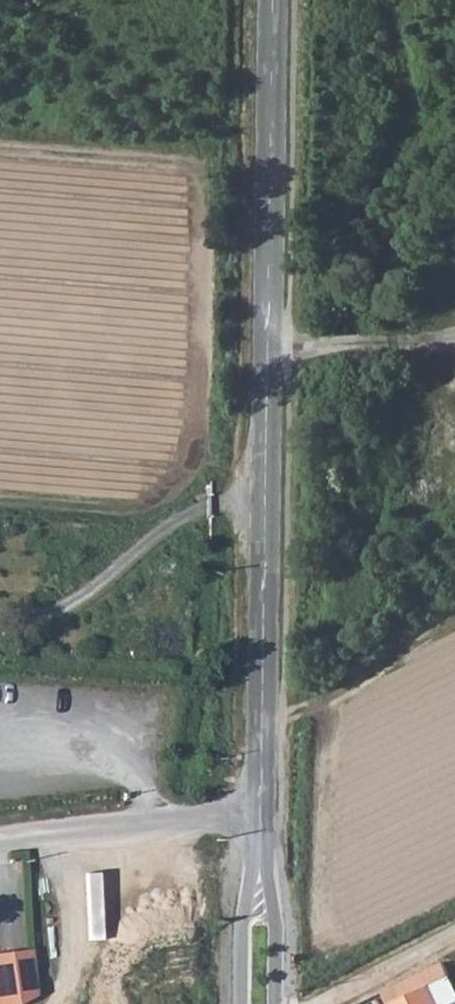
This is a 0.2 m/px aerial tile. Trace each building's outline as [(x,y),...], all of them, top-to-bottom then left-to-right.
[(0,952),(0,1003),(17,1003),(37,995),(32,948),(0,952)] [(440,960),(418,971),(425,984),(447,973),(440,960)] [(380,990),(386,1003),(425,984),(418,971),(380,990)] [(425,984),(386,1003),(383,1003),(435,1003),(425,984)]
